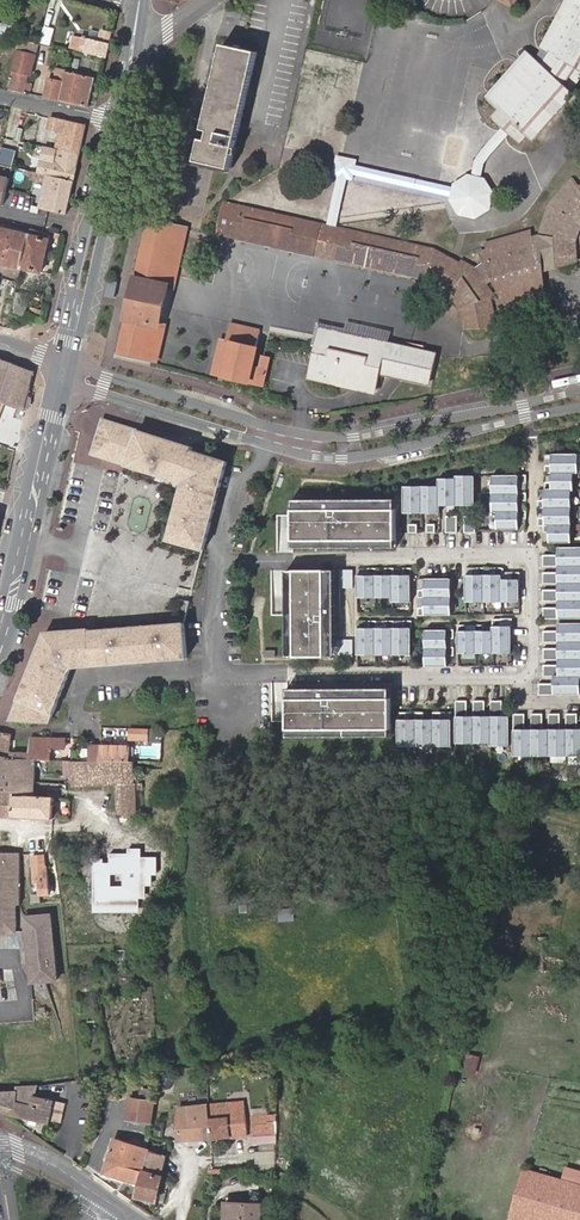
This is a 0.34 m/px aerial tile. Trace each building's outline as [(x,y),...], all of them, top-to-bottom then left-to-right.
[(513,133),(522,141),(528,134),(535,140),(577,97),(575,94),(579,86),(579,0),(573,0),(547,49),(549,50),(556,54),(549,67),(543,61),(536,54),(492,99),(505,112),(499,119),(509,129),(513,133)] [(0,21),(0,32),(20,37),(23,21),(6,17),(5,22),(0,21)] [(110,42),(113,30),(103,27),(101,40),(110,42)] [(110,42),(101,40),(75,34),(72,47),(107,55),(110,42)] [(197,160),(231,168),(257,51),(223,44),(204,129),(209,130),(208,139),(202,138),(197,160)] [(556,54),(549,50),(543,61),(549,67),(556,54)] [(18,51),(14,70),(16,71),(12,87),(25,89),(29,74),(32,75),(35,55),(18,51)] [(68,101),(89,105),(95,77),(67,71),(65,81),(50,78),(45,95),(68,101)] [(39,172),(74,179),(86,125),(51,117),(39,172)] [(22,140),(25,128),(19,127),(17,138),(22,140)] [(483,164),(513,133),(509,129),(478,159),(474,177),(480,178),(483,164)] [(14,165),(17,149),(3,147),(0,160),(0,162),(14,165)] [(338,177),(327,226),(334,227),(344,179),(349,180),(351,174),(452,195),(453,190),(352,168),(353,162),(335,158),(332,176),(338,177)] [(5,164),(3,176),(10,178),(12,166),(5,164)] [(41,208),(66,214),(74,179),(39,172),(30,170),(29,176),(46,181),(41,208)] [(4,205),(10,178),(0,176),(0,204),(4,205)] [(484,179),(480,178),(474,177),(469,176),(454,185),(453,190),(452,195),(451,200),(459,215),(476,218),(490,209),(493,194),(484,179)] [(446,288),(451,290),(454,295),(463,308),(466,327),(493,328),(492,320),(497,320),(494,301),(500,297),(491,285),(498,279),(513,310),(549,302),(549,272),(579,264),(579,187),(579,186),(556,209),(545,238),(485,252),(496,275),(488,281),(479,269),(479,268),(466,262),(465,264),(446,288)] [(218,233),(233,236),(240,206),(225,202),(218,233)] [(240,206),(233,236),(314,255),(321,224),(266,212),(240,206)] [(160,324),(163,313),(168,296),(171,286),(160,283),(173,226),(150,220),(137,277),(136,277),(126,316),(128,317),(120,351),(143,357),(151,322),(160,324)] [(321,224),(314,255),(336,260),(342,229),(334,227),(327,226),(321,224)] [(31,233),(0,226),(0,261),(23,267),(31,233)] [(184,228),(173,226),(160,283),(171,286),(184,228)] [(32,233),(31,232),(31,233),(23,267),(43,272),(51,238),(50,238),(51,233),(33,229),(32,233)] [(342,229),(336,260),(428,280),(435,250),(342,229)] [(428,280),(446,288),(465,264),(435,250),(428,280)] [(116,297),(119,283),(109,281),(106,295),(116,297)] [(16,295),(12,314),(23,316),(27,297),(16,295)] [(162,325),(160,324),(151,322),(143,357),(154,359),(162,325)] [(232,343),(226,375),(264,384),(270,359),(262,357),(260,366),(252,364),(260,330),(233,323),(228,342),(232,343)] [(311,376),(376,390),(380,373),(430,384),(437,354),(321,326),(311,376)] [(214,373),(226,375),(232,343),(228,342),(221,340),(214,373)] [(567,348),(564,371),(579,373),(579,349),(567,348)] [(2,402),(25,411),(34,372),(0,359),(0,401),(2,402)] [(101,450),(101,449),(110,419),(102,416),(92,448),(90,454),(126,465),(128,458),(101,450)] [(227,461),(217,457),(206,454),(192,449),(192,445),(110,419),(101,449),(101,450),(128,458),(126,465),(137,469),(139,464),(147,467),(145,471),(156,475),(157,470),(169,474),(168,479),(181,483),(175,501),(180,503),(178,509),(173,508),(170,519),(175,521),(173,528),(168,526),(164,537),(199,548),(212,506),(215,499),(213,498),(211,498),(214,487),(215,484),(219,485),(227,461)] [(576,474),(576,455),(550,455),(550,466),(543,466),(542,474),(547,474),(549,474),(549,473),(571,473),(571,474),(576,474)] [(156,475),(168,479),(169,474),(157,470),(156,475)] [(571,491),(571,474),(571,473),(549,473),(549,474),(547,474),(547,483),(542,483),(542,490),(569,490),(569,491),(571,491)] [(472,505),(472,476),(454,476),(454,479),(454,505),(472,505)] [(516,493),(516,483),(523,483),(523,476),(489,476),(489,494),(516,494),(516,493)] [(454,505),(454,479),(436,479),(436,486),(436,505),(437,505),(454,505)] [(211,498),(213,498),(215,499),(219,485),(215,484),(214,487),(211,498)] [(419,513),(419,486),(401,486),(401,513),(419,513)] [(437,513),(437,505),(436,505),(436,486),(419,486),(419,513),(437,513)] [(569,508),(569,491),(569,490),(542,490),(542,501),(535,501),(535,508),(542,508),(569,508)] [(489,494),(489,511),(494,511),(516,511),(516,501),(523,501),(523,493),(516,493),(516,494),(489,494)] [(290,547),(393,547),(393,498),(290,498),(290,547)] [(569,525),(569,508),(542,508),(542,519),(535,519),(535,526),(541,526),(541,525),(569,525)] [(494,530),(516,530),(516,518),(522,518),(522,511),(516,511),(494,511),(494,530)] [(454,533),(454,517),(443,517),(443,533),(454,533)] [(472,533),(472,517),(461,517),(461,533),(472,533)] [(569,543),(569,525),(541,525),(541,526),(541,533),(545,533),(545,543),(569,543)] [(556,548),(556,555),(541,555),(541,566),(554,566),(556,566),(579,566),(579,548),(556,548)] [(556,566),(556,573),(541,573),(541,584),(554,584),(554,583),(556,583),(579,583),(579,566),(556,566)] [(372,596),(372,575),(373,575),(373,567),(365,567),(365,575),(354,575),(354,596),(372,596)] [(283,655),(319,655),(331,655),(331,634),(332,568),(327,568),(283,568),(283,655)] [(350,568),(336,568),(336,590),(350,590),(350,568)] [(390,575),(390,574),(390,568),(383,568),(383,575),(373,575),(372,575),(372,596),(388,596),(389,596),(390,575)] [(408,601),(408,568),(400,568),(400,575),(390,575),(389,596),(388,596),(388,601),(408,601)] [(480,575),(480,574),(481,574),(481,568),(473,568),(473,575),(462,575),(462,601),(480,601),(480,575)] [(498,577),(498,575),(499,575),(499,568),(491,568),(491,575),(480,575),(480,601),(498,601),(498,577)] [(516,601),(516,572),(509,572),(509,577),(498,577),(498,601),(516,601)] [(448,597),(448,578),(422,578),(422,590),(414,590),(414,597),(422,597),(448,597)] [(556,583),(556,590),(541,590),(541,601),(554,601),(554,600),(556,600),(579,601),(579,583),(556,583)] [(448,615),(448,597),(422,597),(422,608),(414,608),(414,615),(448,615)] [(556,600),(556,608),(541,608),(541,619),(579,619),(579,601),(556,600)] [(507,653),(508,627),(496,627),(496,619),(488,619),(488,628),(488,630),(489,630),(489,653),(507,653)] [(372,653),(372,627),(373,627),(373,620),(365,620),(365,627),(354,627),(354,653),(372,653)] [(389,653),(389,626),(390,626),(390,620),(383,620),(383,627),(373,627),(372,627),(372,653),(389,653)] [(408,653),(408,620),(390,620),(390,626),(389,626),(389,653),(408,653)] [(472,653),(472,630),(471,630),(471,628),(461,628),(461,623),(453,623),(453,653),(472,653)] [(489,653),(489,630),(488,630),(488,628),(479,628),(479,623),(471,623),(471,628),(471,630),(472,630),(472,653),(489,653)] [(556,623),(556,630),(541,630),(541,641),(554,641),(556,641),(579,641),(579,623),(556,623)] [(185,628),(89,635),(90,642),(53,645),(22,721),(53,723),(72,671),(83,670),(83,666),(93,666),(93,670),(106,669),(106,665),(115,664),(115,668),(120,668),(120,664),(129,663),(129,667),(153,665),(152,662),(162,661),(163,664),(168,664),(168,660),(176,660),(176,663),(188,662),(185,628)] [(445,647),(445,636),(449,636),(449,629),(422,629),(422,647),(443,647),(445,647)] [(89,633),(44,636),(11,721),(22,721),(53,645),(90,642),(89,635),(89,633)] [(345,655),(345,634),(331,634),(331,655),(345,655)] [(556,641),(556,648),(541,648),(541,659),(554,659),(554,658),(556,658),(579,658),(579,641),(556,641)] [(445,666),(445,654),(449,654),(449,647),(445,647),(443,647),(422,647),(422,666),(445,666)] [(266,659),(277,657),(276,649),(265,651),(266,659)] [(556,658),(556,665),(541,665),(541,675),(549,675),(576,675),(576,677),(579,677),(579,658),(556,658)] [(576,694),(576,677),(576,675),(549,675),(549,683),(534,683),(534,694),(576,694)] [(386,734),(386,686),(317,685),(283,685),(282,734),(312,734),(386,734)] [(469,741),(469,715),(469,714),(462,714),(462,699),(451,699),(451,741),(469,741)] [(486,741),(487,715),(486,715),(486,714),(480,714),(480,699),(469,699),(469,714),(469,715),(469,741),(486,741)] [(504,744),(504,715),(497,715),(497,699),(486,699),(486,714),(486,715),(487,715),(486,741),(486,742),(485,742),(485,744),(504,744)] [(412,745),(412,719),(401,718),(401,711),(393,711),(393,745),(412,745)] [(429,745),(429,719),(428,719),(418,719),(418,711),(411,711),(411,718),(412,718),(412,719),(412,745),(429,745)] [(447,745),(447,719),(436,719),(436,711),(428,711),(428,719),(429,719),(429,745),(447,745)] [(527,755),(527,729),(526,729),(520,728),(520,713),(508,713),(508,755),(527,755)] [(544,755),(544,729),(543,729),(537,728),(537,713),(526,713),(526,729),(527,729),(527,755),(544,755)] [(561,755),(561,729),(561,728),(555,728),(555,713),(544,713),(543,729),(544,729),(544,755),(561,755)] [(579,755),(579,728),(572,728),(572,713),(561,713),(561,728),(561,729),(561,755),(579,755)] [(148,738),(149,728),(131,727),(131,738),(148,738)] [(0,734),(0,755),(9,757),(9,759),(28,759),(28,752),(10,752),(9,735),(0,734)] [(64,738),(29,737),(28,752),(28,759),(36,759),(50,760),(51,749),(64,749),(64,738)] [(100,760),(100,746),(91,746),(90,760),(100,760)] [(129,761),(134,761),(134,755),(129,755),(129,746),(100,746),(100,760),(129,761)] [(0,755),(0,793),(13,794),(34,796),(36,759),(28,759),(9,759),(9,757),(0,755)] [(135,814),(134,761),(129,761),(100,760),(90,760),(71,760),(72,778),(72,786),(117,784),(119,815),(135,814)] [(0,793),(0,816),(12,816),(13,794),(0,793)] [(53,797),(34,796),(13,794),(12,816),(52,818),(53,797)] [(135,848),(134,835),(119,836),(120,849),(135,848)] [(0,853),(0,931),(15,931),(16,906),(22,906),(21,902),(18,852),(7,853),(0,853)] [(41,895),(50,894),(47,866),(45,866),(44,854),(32,855),(34,884),(40,883),(41,895)] [(127,877),(117,878),(118,906),(142,905),(142,877),(139,877),(138,870),(126,871),(127,877)] [(117,878),(109,878),(110,906),(118,906),(117,878)] [(57,977),(50,912),(24,915),(32,980),(57,977)] [(478,1075),(483,1057),(469,1053),(464,1072),(478,1075)] [(155,1085),(156,1076),(140,1076),(139,1084),(155,1085)] [(79,1099),(91,1101),(94,1085),(83,1083),(79,1099)] [(5,1114),(49,1124),(50,1119),(54,1100),(34,1096),(32,1104),(17,1102),(17,1091),(0,1092),(0,1110),(5,1114)] [(129,1097),(126,1120),(151,1123),(154,1100),(129,1097)] [(208,1106),(210,1139),(230,1137),(246,1136),(244,1106),(227,1107),(226,1097),(207,1098),(208,1106)] [(65,1103),(54,1100),(50,1119),(61,1122),(65,1103)] [(179,1141),(210,1139),(208,1106),(179,1108),(179,1141)] [(253,1126),(269,1126),(269,1122),(276,1122),(276,1115),(253,1117),(253,1126)] [(254,1136),(276,1135),(276,1122),(269,1122),(269,1126),(253,1126),(254,1136)] [(103,1174),(138,1184),(148,1150),(113,1141),(103,1174)] [(135,1196),(156,1202),(162,1174),(160,1173),(165,1151),(155,1149),(149,1147),(148,1150),(138,1184),(135,1196)] [(565,1168),(562,1180),(579,1185),(579,1172),(565,1168)] [(511,1219),(512,1219),(579,1219),(579,1185),(562,1180),(524,1169),(511,1219)] [(261,1204),(224,1202),(224,1219),(260,1219),(261,1204)]
